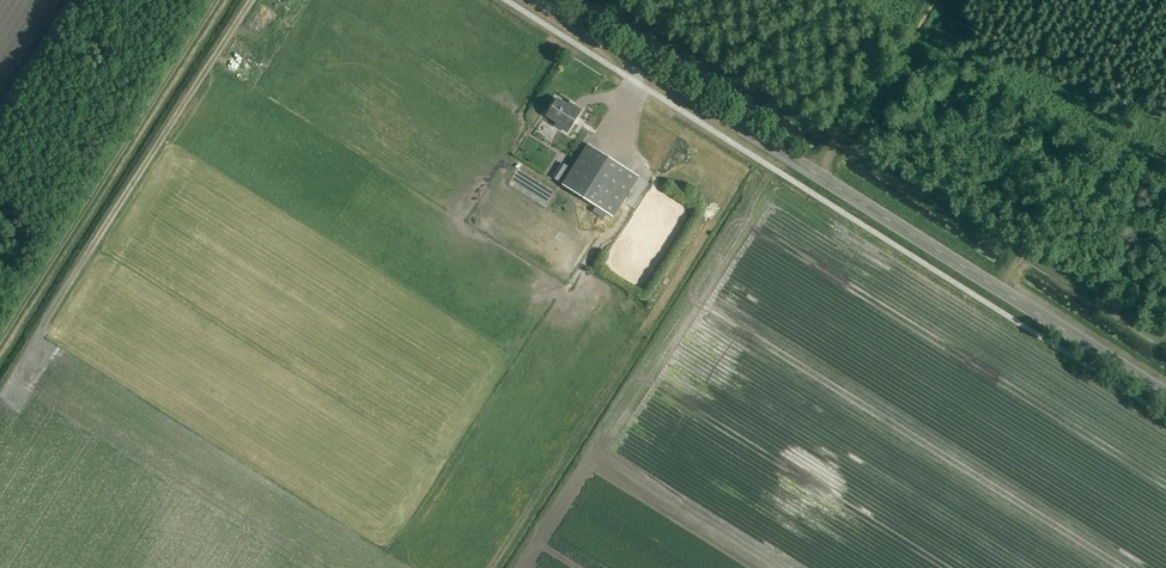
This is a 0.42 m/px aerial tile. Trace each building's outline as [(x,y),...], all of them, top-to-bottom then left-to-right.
[(229,59),(226,63),(237,72),(240,68),(229,59)] [(568,106),(558,100),(547,116),(558,122),(556,125),(568,132),(581,111),(570,104),(568,106)] [(533,132),(553,144),(559,134),(532,118),(522,134),(529,138),(533,132)] [(614,218),(640,178),(589,145),(563,185),(614,218)] [(596,207),(593,212),(604,219),(607,214),(596,207)] [(606,316),(613,307),(607,302),(600,312),(606,316)]
